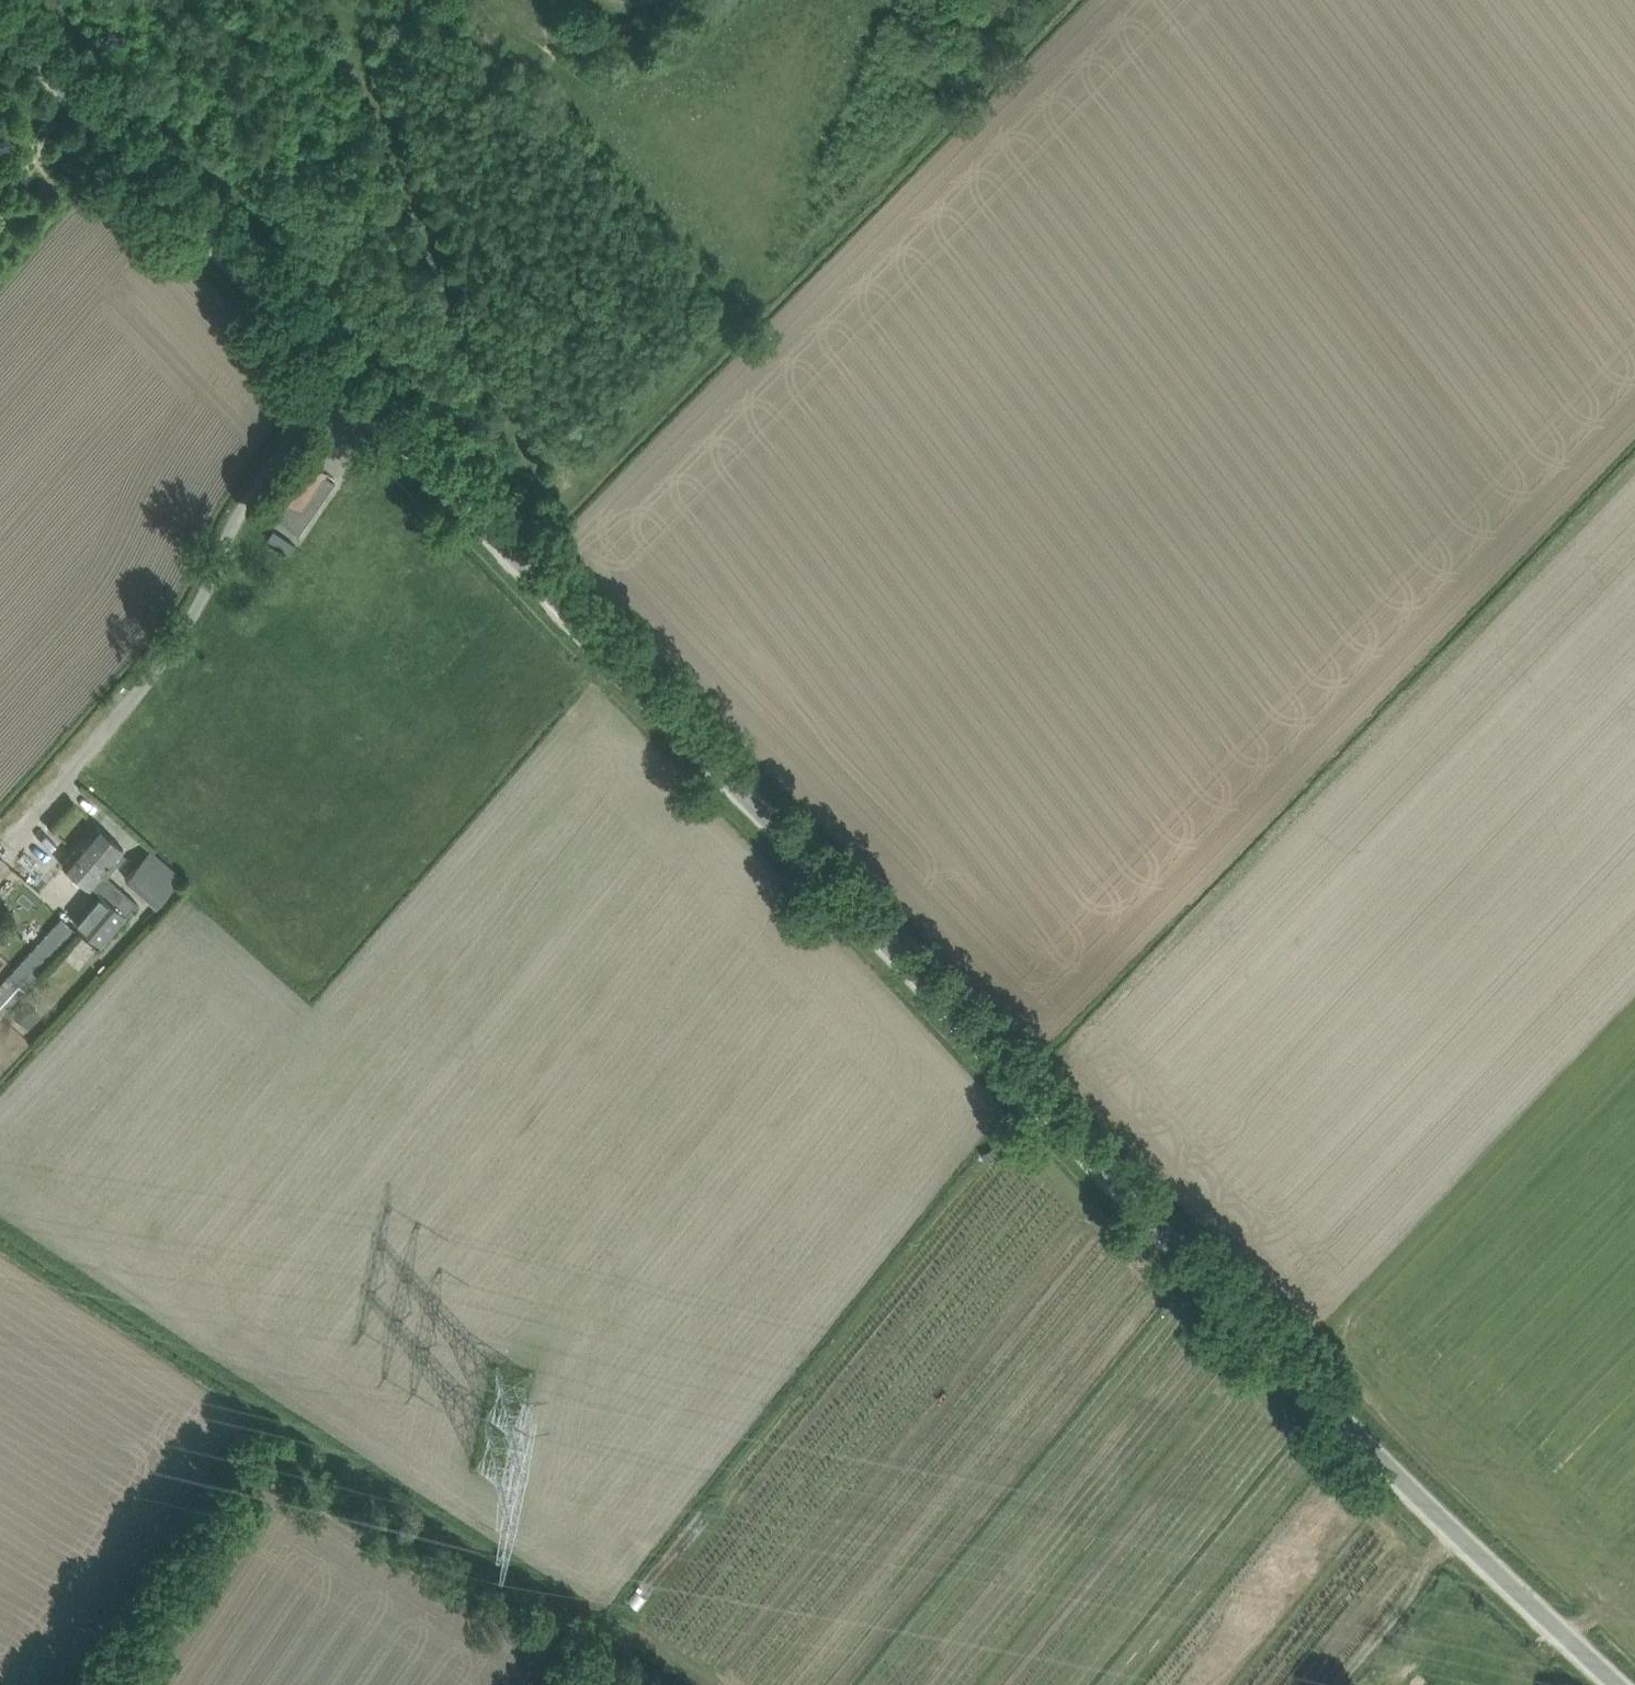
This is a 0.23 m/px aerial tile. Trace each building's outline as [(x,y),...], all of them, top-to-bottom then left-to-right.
[(326,473),(301,456),(264,509),(300,534),(336,483),(325,475),(326,473)] [(268,537),(289,551),(294,543),(273,529),(268,537)] [(97,824),(76,849),(102,872),(108,866),(111,869),(123,855),(120,852),(124,847),(97,824)] [(124,891),(102,872),(76,849),(63,865),(73,873),(71,875),(73,877),(75,875),(89,888),(92,885),(107,897),(79,929),(100,947),(138,903),(124,890),(124,891)] [(126,877),(157,905),(176,884),(144,856),(126,877)] [(1,1017),(26,988),(20,983),(70,925),(61,917),(0,988),(0,1016),(1,1017)] [(18,1002),(9,1013),(28,1029),(37,1019),(18,1002)]
